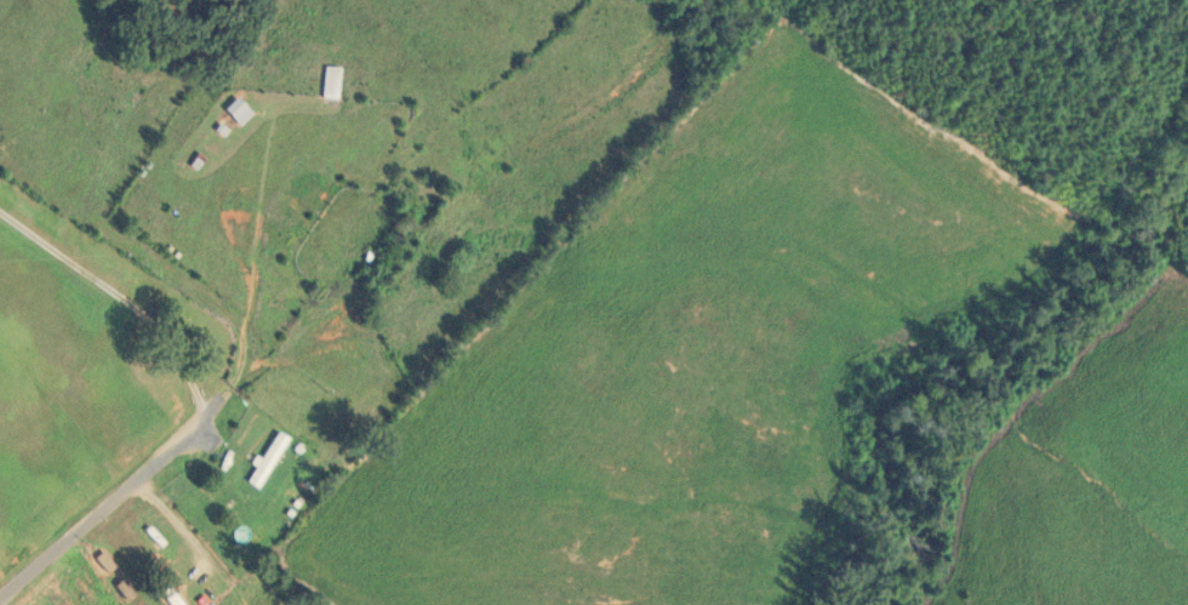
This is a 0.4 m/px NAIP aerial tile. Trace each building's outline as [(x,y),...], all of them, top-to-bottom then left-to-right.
[(323,99),(339,99),(339,67),(323,67),(323,99)] [(225,109),(239,124),(251,114),(237,98),(225,109)] [(288,437),(276,431),(247,482),(260,489),(288,437)] [(261,523),(255,519),(235,546),(241,550),(261,523)] [(166,561),(139,527),(132,533),(160,566),(166,561)] [(114,566),(102,551),(94,558),(106,572),(114,566)] [(214,595),(223,587),(214,575),(204,584),(214,595)] [(126,601),(135,595),(124,580),(116,586),(126,601)]
